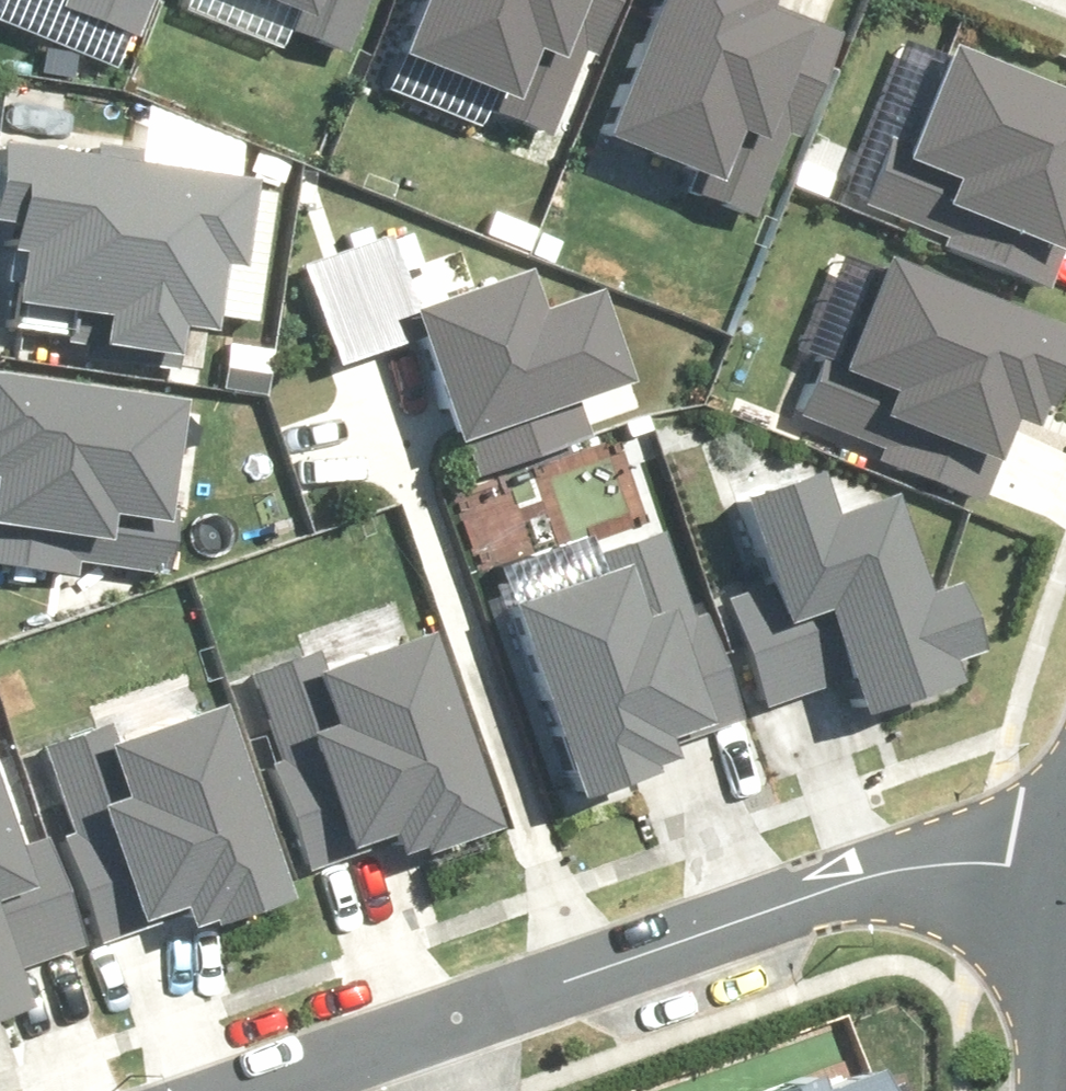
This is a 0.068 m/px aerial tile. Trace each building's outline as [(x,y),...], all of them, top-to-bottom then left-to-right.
[(128,24),(138,0),(71,0),(128,24)] [(271,18),(332,44),(351,0),(279,0),(271,18)] [(393,41),(486,80),(477,102),(538,127),(572,48),(585,54),(608,0),(411,0),(393,41)] [(602,119),(695,159),(686,180),(746,205),(780,126),(794,132),(843,18),(800,0),(653,0),(602,119)] [(1034,275),(1065,199),(1065,79),(939,26),(898,123),(882,116),(847,197),(1034,275)] [(0,289),(0,317),(169,340),(172,312),(198,316),(206,251),(223,254),(234,178),(0,146),(0,243),(6,244),(0,289)] [(388,225),(294,255),(325,350),(409,323),(443,428),(461,422),(474,464),(589,427),(576,388),(622,373),(589,273),(525,294),(516,265),(412,298),(388,225)] [(971,493),(1007,408),(1028,417),(1065,328),(1065,323),(877,244),(836,340),(820,333),(785,415),(971,493)] [(70,564),(71,555),(164,568),(175,498),(157,495),(173,385),(0,360),(0,554),(70,564)] [(976,649),(944,565),(901,582),(863,483),(803,506),(786,461),(714,489),(745,569),(708,583),(751,694),(814,670),(834,722),(946,679),(940,663),(976,649)] [(640,741),(728,711),(662,521),(579,549),(584,565),(484,599),(551,795),(648,762),(640,741)] [(226,668),(291,858),(379,828),(386,850),(482,817),(415,622),(315,655),(310,639),(226,668)] [(24,734),(83,926),(172,899),(178,920),(275,890),(214,693),(114,724),(109,708),(24,734)] [(26,1007),(10,954),(74,935),(39,821),(2,832),(0,825),(0,1015),(26,1007)] [(876,1068),(829,1084),(821,1061),(734,1090),(884,1090),(876,1068)]
